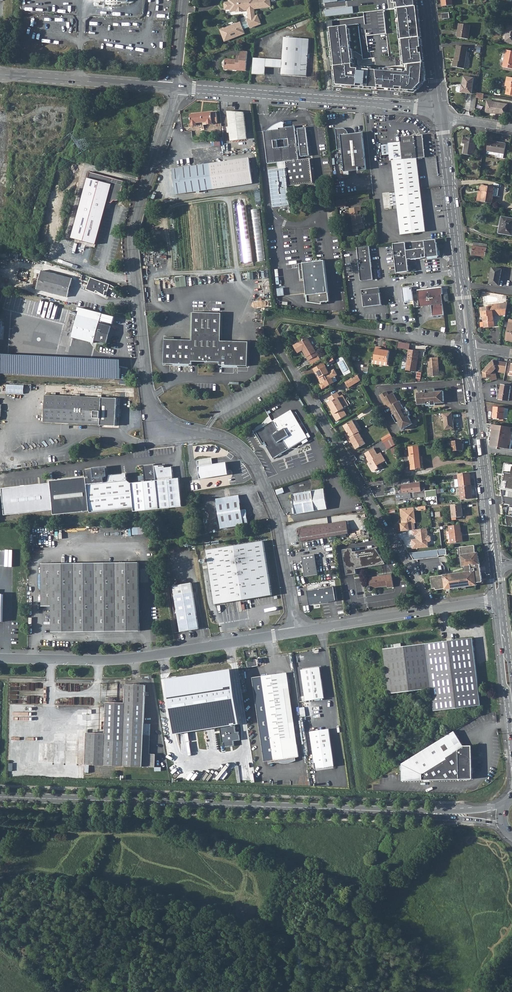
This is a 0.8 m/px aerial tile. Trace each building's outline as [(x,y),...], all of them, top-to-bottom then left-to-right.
[(225,3),(226,10),(231,9),(231,12),(237,11),(237,12),(244,11),(244,10),(248,10),(250,19),(248,20),(248,21),(241,24),(240,23),(221,31),(225,41),(245,34),(243,30),(250,27),(251,28),(261,24),(258,16),(255,17),(254,9),(271,7),(270,0),(240,0),(237,0),(230,0),(230,3),(225,3)] [(390,10),(396,9),(399,9),(416,7),(415,0),(389,0),(390,10)] [(326,10),(326,17),(354,14),(353,7),(326,10)] [(399,9),(402,39),(420,37),(418,21),(420,21),(420,15),(418,16),(417,7),(416,7),(399,9)] [(336,19),(337,26),(367,23),(366,17),(336,19)] [(347,25),(333,27),(332,21),(327,21),(330,48),(333,48),(337,85),(378,89),(376,70),(371,70),(353,68),(352,64),(351,59),(350,50),(349,42),(348,29),(347,25)] [(468,40),(471,26),(460,24),(458,38),(468,40)] [(283,60),(282,68),(281,74),(306,77),(307,71),(300,71),(303,39),(285,37),(283,60)] [(420,37),(402,39),(403,46),(404,58),(405,65),(376,68),(376,70),(378,89),(415,93),(427,81),(423,46),(421,47),(421,40),(420,37)] [(303,39),(300,71),(307,71),(310,40),(303,39)] [(465,69),(468,48),(458,46),(455,61),(454,61),(453,67),(465,69)] [(225,69),(236,70),(236,68),(247,69),(248,52),(242,51),(241,56),(241,61),(237,61),(237,60),(226,59),(225,69)] [(254,57),(253,71),(265,72),(266,66),(282,68),(283,60),(254,57)] [(472,93),(474,78),(465,76),(463,87),(462,87),(461,91),(472,93)] [(506,115),(508,105),(488,101),(486,112),(506,115)] [(248,139),(245,113),(230,112),(230,115),(228,115),(231,141),(248,139)] [(212,113),(191,115),(193,127),(198,127),(198,124),(208,123),(208,125),(213,125),(212,113)] [(272,130),(264,131),(268,163),(286,162),(286,169),(269,170),(273,208),(290,206),(288,187),(307,184),(305,159),(299,160),(299,155),(301,155),(302,156),(310,155),(307,126),(299,127),(299,130),(296,130),(296,126),(280,128),(280,129),(272,130)] [(350,137),(349,135),(349,133),(348,131),(346,130),(344,129),(336,130),(338,150),(342,150),(343,158),(340,158),(341,163),(344,163),(345,173),(367,171),(364,133),(355,134),(356,136),(350,137)] [(401,142),(389,143),(390,161),(392,161),(417,158),(425,157),(423,135),(400,138),(401,142)] [(465,144),(463,154),(474,156),(476,139),(466,138),(464,138),(463,144),(465,144)] [(503,158),(505,144),(488,141),(487,151),(498,153),(497,157),(503,158)] [(417,158),(392,161),(396,193),(421,190),(417,158)] [(251,159),(173,170),(177,195),(217,190),(254,185),(251,159)] [(305,159),(307,184),(314,184),(311,159),(305,159)] [(89,172),(71,238),(96,245),(107,202),(111,203),(114,201),(115,201),(117,201),(118,201),(119,200),(124,182),(89,172)] [(480,191),(481,192),(483,192),(481,202),(493,204),(495,188),(482,186),(481,187),(480,187),(480,188),(480,190),(480,191)] [(421,190),(396,193),(401,236),(426,233),(421,190)] [(338,207),(347,206),(346,198),(337,199),(338,207)] [(246,207),(238,208),(246,264),(254,263),(246,207)] [(350,210),(350,212),(351,217),(353,217),(354,233),(360,232),(360,230),(365,230),(365,225),(363,224),(363,221),(365,221),(365,215),(359,215),(359,212),(362,212),(361,208),(350,210)] [(261,209),(253,209),(256,261),(264,261),(261,209)] [(502,218),(499,234),(511,236),(511,219),(502,218)] [(436,239),(393,243),(396,272),(408,271),(407,259),(410,259),(423,258),(423,257),(425,257),(426,257),(438,256),(437,243),(436,239)] [(486,257),(487,244),(474,242),(473,255),(486,257)] [(373,279),(369,246),(357,247),(360,281),(373,279)] [(330,302),(325,261),(299,264),(301,280),(305,279),(308,303),(322,305),(322,303),(330,302)] [(499,285),(501,269),(492,267),(489,283),(499,285)] [(72,281),(53,274),(41,271),(36,288),(67,297),(71,282),(72,281)] [(186,276),(175,277),(177,287),(187,286),(186,276)] [(72,279),(72,281),(71,282),(72,282),(72,283),(75,284),(74,288),(82,290),(84,284),(81,283),(81,282),(76,281),(76,280),(72,279)] [(402,288),(404,302),(413,301),(412,290),(412,287),(402,288)] [(379,288),(362,290),(363,295),(362,295),(363,307),(381,305),(380,293),(379,293),(379,288)] [(432,288),(417,290),(419,306),(431,305),(432,316),(444,315),(441,289),(432,290),(432,288)] [(482,317),(484,317),(485,328),(496,326),(494,316),(500,315),(507,314),(508,302),(498,304),(489,305),(489,306),(481,307),(482,317)] [(164,363),(192,364),(192,352),(198,352),(198,360),(203,361),(209,361),(213,361),(214,353),(220,353),(219,365),(247,366),(248,342),(220,341),(221,313),(193,312),(192,340),(165,339),(164,363)] [(77,314),(72,332),(71,337),(93,343),(94,340),(106,343),(109,335),(111,326),(99,323),(99,320),(77,314)] [(43,344),(45,337),(35,335),(33,341),(43,344)] [(303,350),(309,361),(318,356),(308,338),(294,346),(298,353),(303,350)] [(375,349),(373,360),(374,360),(387,363),(389,352),(375,349)] [(409,350),(406,371),(416,372),(419,351),(409,350)] [(318,356),(309,361),(312,366),(321,361),(318,356)] [(438,357),(428,358),(429,367),(427,367),(428,377),(438,376),(438,371),(439,371),(438,357)] [(120,379),(121,376),(121,369),(101,368),(101,365),(0,361),(0,373),(120,379)] [(483,372),(483,378),(491,377),(491,381),(497,380),(496,373),(494,371),(496,369),(498,369),(498,372),(505,373),(506,366),(499,365),(499,362),(493,361),(483,372)] [(321,385),(323,390),(335,383),(332,378),(338,375),(334,369),(329,372),(326,367),(324,368),(322,364),(313,370),(315,373),(316,373),(321,381),(325,382),(321,385)] [(349,388),(362,380),(358,374),(346,381),(349,388)] [(7,384),(7,393),(24,394),(25,385),(7,384)] [(509,401),(511,386),(501,385),(499,400),(509,401)] [(426,392),(417,393),(418,403),(422,403),(422,405),(427,404),(427,406),(434,406),(433,402),(436,402),(436,404),(440,403),(440,401),(444,401),(443,391),(435,392),(435,389),(426,390),(426,392)] [(389,395),(387,391),(380,395),(387,409),(390,407),(394,414),(393,415),(397,423),(399,422),(403,430),(412,425),(409,421),(411,420),(409,416),(412,415),(408,409),(404,412),(403,410),(405,409),(402,405),(401,406),(398,402),(393,393),(389,395)] [(329,404),(333,411),(335,414),(334,415),(338,422),(347,416),(343,410),(345,409),(338,398),(340,397),(337,393),(328,399),(331,403),(329,404)] [(44,396),(43,423),(56,424),(116,426),(117,399),(44,396)] [(502,419),(504,409),(494,407),(492,418),(502,419)] [(255,431),(256,434),(257,433),(262,440),(260,441),(262,444),(263,443),(265,447),(267,446),(274,458),(305,440),(306,442),(309,440),(291,410),(265,425),(255,431)] [(452,413),(444,413),(446,429),(454,428),(453,421),(452,413)] [(346,435),(348,439),(351,443),(353,442),(357,449),(366,444),(359,432),(360,432),(353,421),(344,426),(348,433),(346,435)] [(491,447),(511,450),(511,445),(511,428),(495,425),(491,447)] [(391,433),(382,438),(385,443),(394,438),(391,433)] [(462,440),(452,441),(453,451),(463,450),(462,440)] [(418,446),(408,447),(412,470),(421,469),(419,457),(418,446)] [(374,449),(366,454),(370,460),(371,462),(368,463),(372,470),(376,471),(380,468),(378,466),(386,461),(382,453),(378,455),(374,449)] [(212,459),(198,461),(201,479),(229,475),(228,467),(228,462),(213,465),(212,459)] [(500,489),(511,491),(511,465),(503,463),(500,489)] [(86,470),(87,477),(51,480),(51,483),(3,488),(5,515),(54,510),(54,515),(90,511),(91,512),(134,508),(134,511),(183,507),(180,478),(174,479),(172,467),(165,467),(165,466),(160,467),(159,465),(155,466),(155,464),(144,465),(145,481),(132,483),(128,480),(127,474),(111,475),(109,482),(105,482),(104,475),(103,476),(102,468),(86,470)] [(469,473),(458,474),(459,487),(471,485),(469,473)] [(410,493),(421,492),(420,483),(401,485),(403,493),(410,493)] [(471,485),(459,487),(461,499),(472,498),(471,485)] [(325,489),(293,493),(296,514),(328,509),(325,489)] [(415,493),(415,498),(426,497),(426,495),(437,493),(441,493),(440,489),(434,490),(425,491),(425,492),(415,493)] [(240,499),(218,503),(222,528),(234,527),(249,524),(247,509),(242,510),(240,499)] [(461,504),(451,505),(453,517),(463,516),(461,504)] [(410,508),(401,509),(402,517),(403,517),(404,519),(402,520),(403,523),(409,522),(410,530),(413,530),(414,530),(413,524),(414,524),(410,508)] [(345,522),(329,524),(331,536),(347,534),(345,522)] [(331,536),(329,524),(298,529),(300,541),(331,536)] [(462,524),(450,526),(452,541),(452,543),(464,542),(463,535),(462,535),(461,532),(462,532),(462,524)] [(414,530),(413,530),(413,535),(417,535),(417,536),(418,536),(419,539),(412,539),(413,549),(429,547),(428,542),(430,542),(432,540),(431,537),(430,536),(428,536),(427,528),(414,530)] [(216,604),(273,595),(264,541),(208,550),(216,604)] [(475,553),(475,545),(460,547),(462,566),(467,566),(467,572),(449,574),(449,575),(447,575),(446,576),(445,577),(444,577),(444,575),(431,577),(433,589),(436,588),(436,590),(477,584),(477,583),(482,582),(478,553),(475,553)] [(353,547),(343,549),(347,575),(357,573),(357,569),(382,564),(386,563),(385,561),(377,547),(354,551),(353,547)] [(446,554),(446,549),(413,553),(409,553),(413,560),(438,557),(438,556),(446,554)] [(305,568),(302,569),(304,573),(305,572),(306,577),(318,575),(315,554),(303,556),(305,568)] [(62,563),(43,563),(43,606),(53,606),(53,632),(81,631),(141,631),(140,579),(140,562),(62,563)] [(392,574),(385,575),(386,586),(388,586),(388,587),(394,586),(392,574)] [(386,586),(385,575),(369,578),(370,585),(369,586),(368,587),(368,589),(369,591),(370,592),(371,592),(373,591),(374,591),(375,589),(375,588),(386,586)] [(175,585),(182,631),(200,629),(193,582),(175,585)] [(335,588),(310,591),(312,604),(337,600),(335,588)] [(434,710),(480,705),(472,638),(420,645),(425,690),(431,689),(434,710)] [(425,690),(420,645),(384,649),(390,694),(425,690)] [(257,660),(246,662),(247,668),(258,666),(257,660)] [(321,668),(303,670),(307,701),(325,698),(321,668)] [(291,746),(298,745),(287,673),(280,675),(291,746)] [(265,763),(299,758),(298,745),(291,746),(280,675),(253,678),(265,763)] [(206,682),(176,687),(178,699),(213,694),(212,690),(213,690),(212,684),(212,681),(211,680),(206,681),(206,682)] [(127,703),(146,703),(147,685),(128,684),(127,703)] [(107,730),(103,730),(98,730),(89,730),(87,765),(120,766),(155,767),(156,754),(150,754),(150,746),(151,735),(145,735),(145,726),(146,703),(127,703),(109,702),(107,730)] [(201,707),(180,710),(185,742),(206,739),(201,707)] [(484,713),(460,727),(463,731),(464,733),(487,718),(484,713)] [(330,729),(324,730),(311,732),(316,769),(335,766),(333,750),(331,737),(330,729)] [(463,746),(454,731),(401,764),(402,780),(472,780),(471,746),(463,746)] [(27,768),(28,755),(17,755),(17,767),(27,768)] [(195,766),(195,779),(233,781),(233,768),(195,766)]
